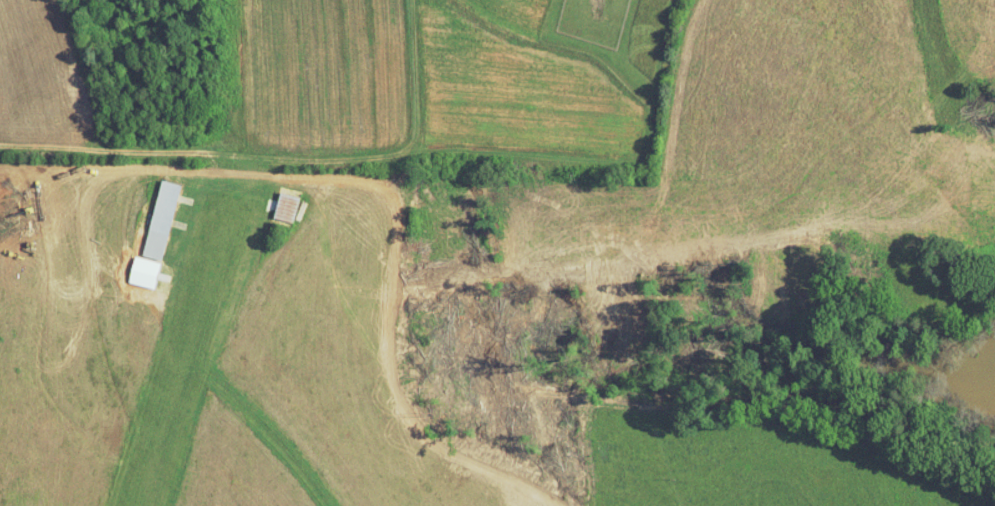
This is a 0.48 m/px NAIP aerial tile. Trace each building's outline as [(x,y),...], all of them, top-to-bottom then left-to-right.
[(130,250),(150,254),(165,177),(146,173),(130,250)] [(287,189),(268,184),(260,211),(279,216),(287,189)]
